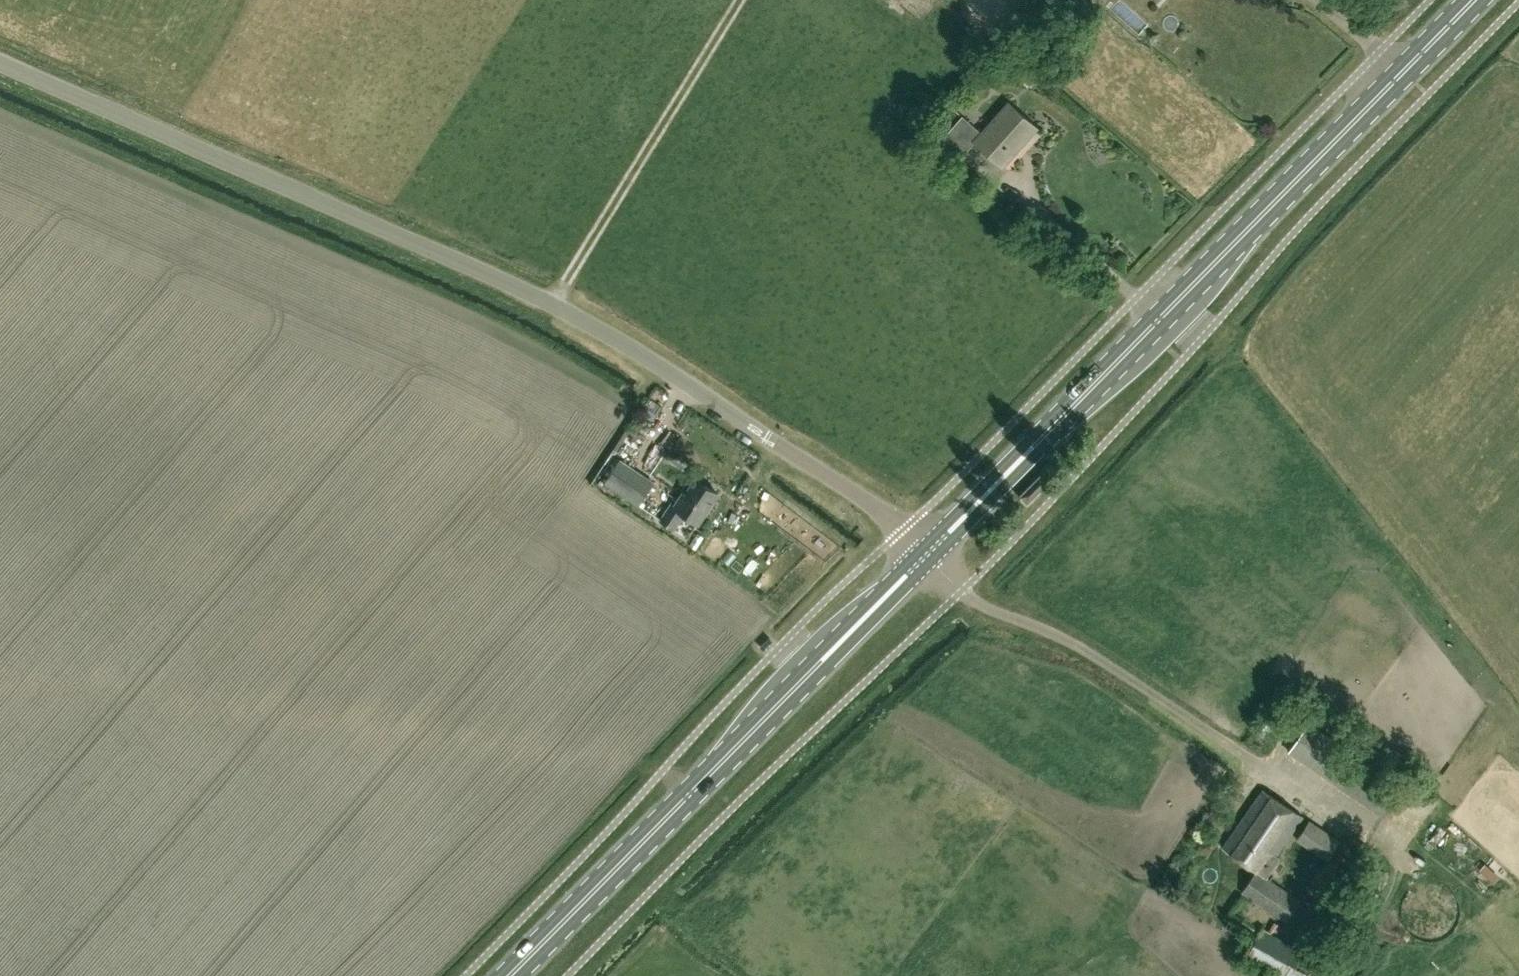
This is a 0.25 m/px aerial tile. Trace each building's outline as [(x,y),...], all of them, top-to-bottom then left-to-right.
[(1003,168),(1037,129),(1009,104),(981,134),(962,116),(936,145),(953,161),(961,152),(964,154),(975,143),(1003,168)] [(640,506),(655,482),(620,461),(606,484),(640,506)] [(698,522),(716,492),(693,478),(684,494),(682,492),(673,506),(671,504),(660,521),(673,529),(683,513),(698,522)] [(1290,752),(1384,817),(1403,789),(1309,724),(1290,752)] [(1224,849),(1267,878),(1280,859),(1277,857),(1303,818),(1263,791),(1224,849)] [(1297,841),(1328,862),(1341,843),(1311,822),(1297,841)] [(1242,895),(1286,924),(1302,904),(1257,875),(1242,895)] [(1270,975),(1319,975),(1330,956),(1300,940),(1296,947),(1263,930),(1246,963),(1270,975)]
